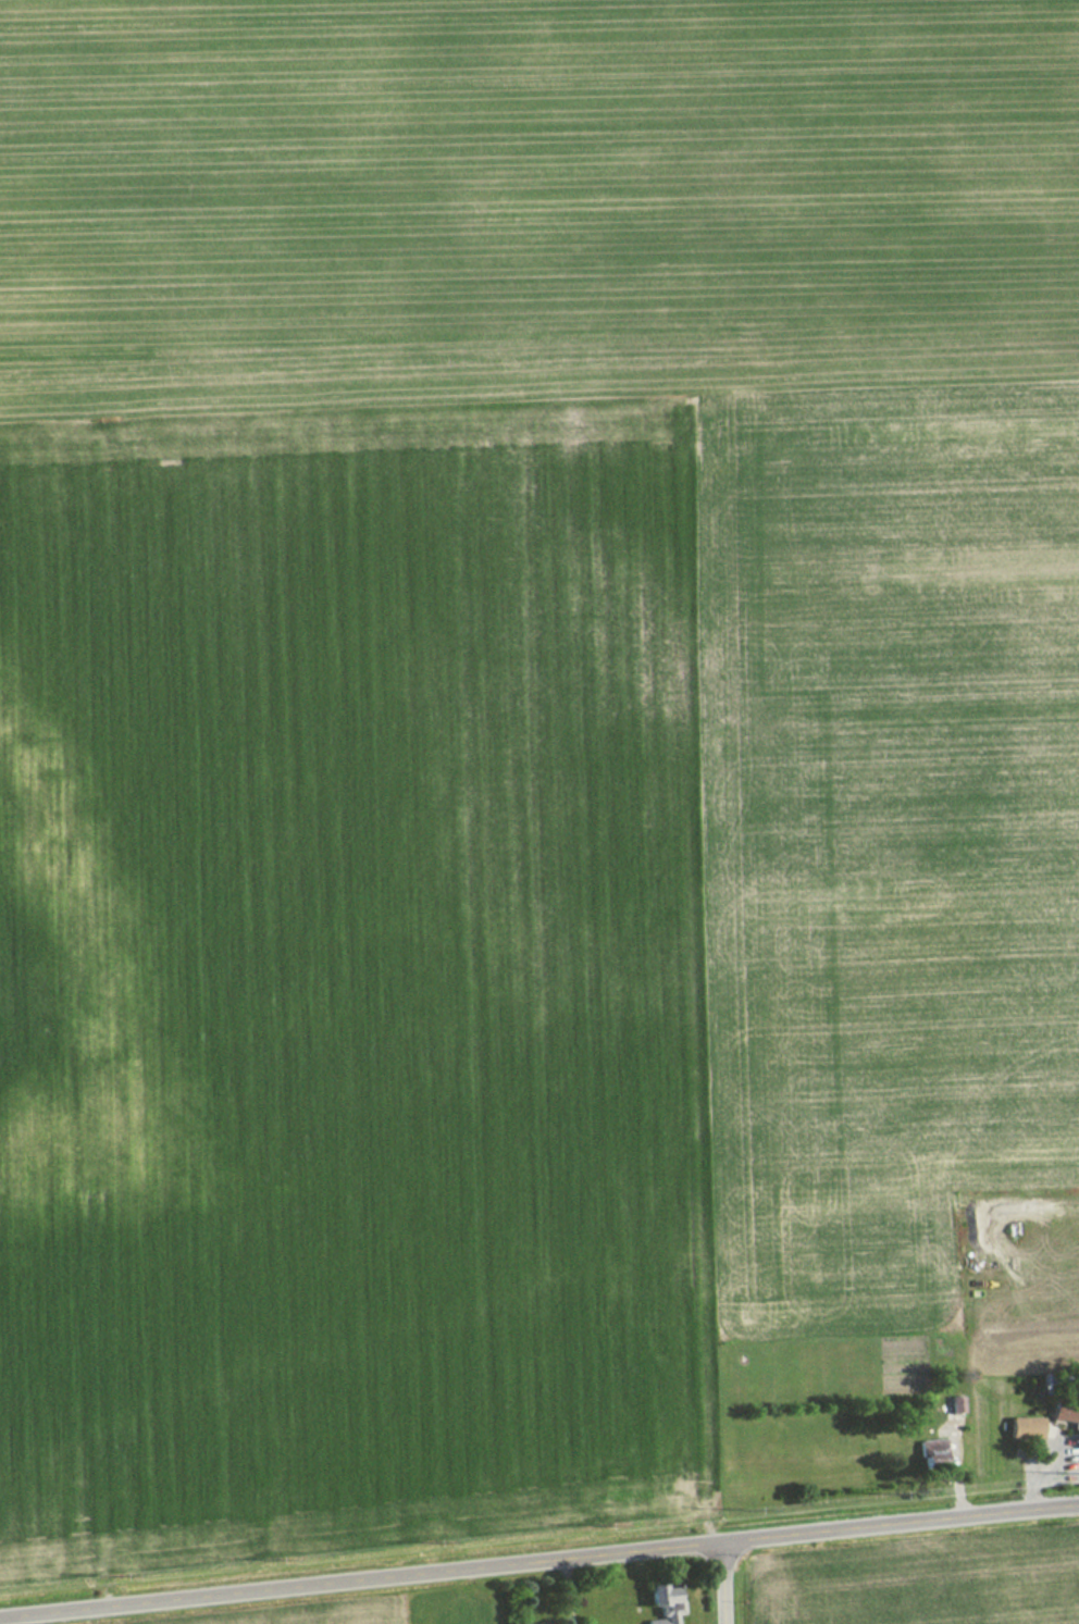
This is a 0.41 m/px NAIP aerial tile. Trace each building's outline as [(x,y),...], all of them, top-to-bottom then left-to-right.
[(1078,1411),(1078,1407),(1050,1402),(1047,1418),(1076,1424),(1078,1411)] [(1006,1440),(1037,1441),(1037,1418),(1007,1418),(1006,1440)] [(921,1471),(944,1467),(939,1437),(915,1441),(921,1471)]
